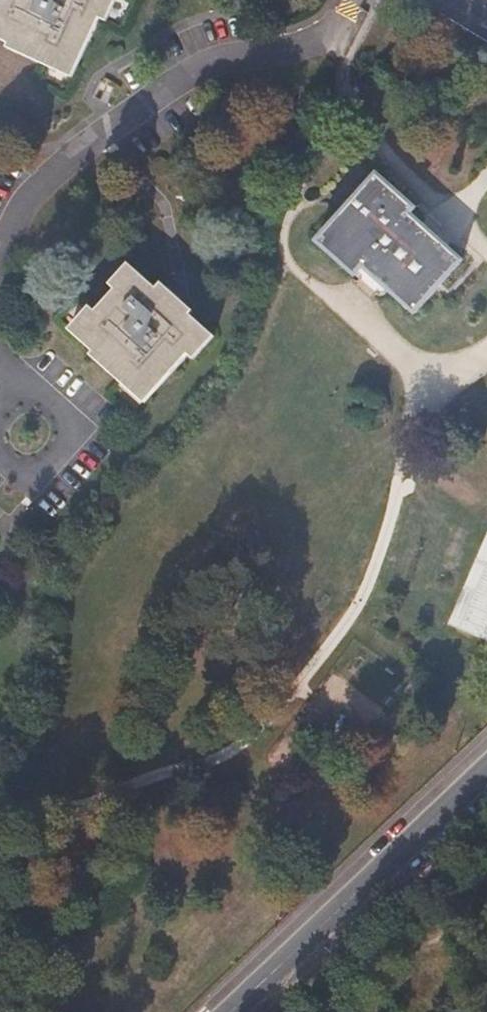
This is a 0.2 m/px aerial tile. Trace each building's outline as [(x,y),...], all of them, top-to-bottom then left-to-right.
[(8,44),(7,47),(39,63),(41,59),(74,75),(109,0),(0,0),(0,40),(8,44)] [(463,261),(412,214),(416,208),(377,173),(316,241),(355,276),(364,268),(415,314),(463,261)] [(209,332),(191,314),(193,311),(162,282),(157,287),(135,268),(74,334),(93,351),(91,355),(117,379),(121,376),(148,400),(209,332)] [(486,534),(447,625),(486,641),(486,535),(486,534)]
